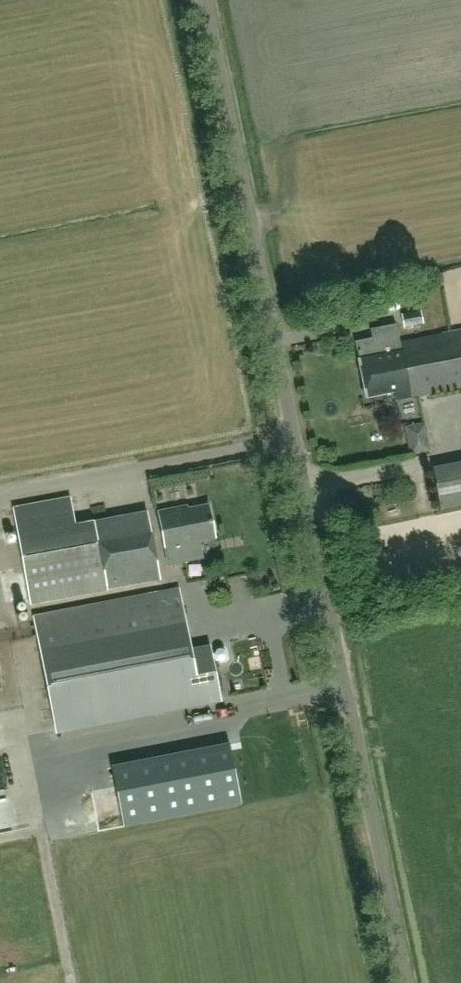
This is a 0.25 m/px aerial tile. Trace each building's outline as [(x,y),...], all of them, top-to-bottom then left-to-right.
[(421,309),(402,312),(404,326),(424,323),(421,309)] [(401,350),(400,341),(396,323),(371,328),(373,337),(358,340),(361,358),(401,350)] [(361,358),(360,359),(368,395),(394,390),(396,398),(460,385),(460,329),(431,335),(400,341),(401,350),(361,358)] [(433,469),(440,508),(460,504),(460,463),(433,469)] [(107,589),(161,579),(148,514),(76,528),(70,498),(13,509),(30,603),(107,589)] [(179,509),(159,513),(169,566),(202,559),(199,542),(215,539),(209,506),(180,512),(179,509)] [(179,588),(33,616),(55,730),(221,698),(211,646),(191,649),(179,588)] [(92,771),(103,830),(221,808),(210,749),(92,771)]
